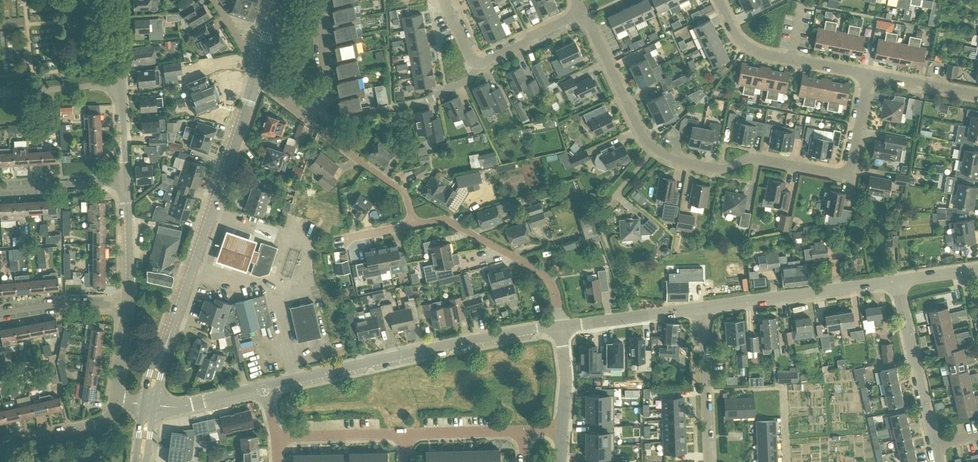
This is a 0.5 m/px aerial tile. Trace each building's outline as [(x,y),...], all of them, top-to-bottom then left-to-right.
[(135,9),(149,8),(151,11),(155,11),(157,8),(157,4),(159,1),(159,0),(134,0),(135,9)] [(192,0),(184,0),(177,4),(180,10),(193,2),(192,0)] [(223,4),(229,6),(228,11),(253,19),(259,0),(220,0),(223,4)] [(345,1),(346,7),(334,9),(336,21),(346,19),(356,17),(356,16),(354,6),(360,4),(359,0),(349,0),(345,1)] [(473,10),(491,1),(490,0),(468,0),(473,10)] [(534,5),(539,16),(557,7),(554,0),(544,0),(534,5)] [(645,19),(655,14),(648,0),(643,0),(637,3),(645,19)] [(665,0),(653,0),(659,12),(669,7),(665,0)] [(740,1),(745,11),(759,4),(762,9),(782,0),(768,0),(767,1),(767,0),(742,0),(740,1)] [(921,5),(932,7),(931,13),(936,14),(939,3),(933,2),(933,0),(922,0),(921,5)] [(477,18),(478,21),(496,12),(491,1),(473,10),(477,18)] [(628,7),(635,23),(645,19),(637,3),(628,7)] [(676,14),(684,10),(681,4),(673,7),(676,14)] [(181,11),(184,17),(186,15),(193,26),(210,17),(203,5),(193,11),(190,6),(181,11)] [(628,7),(618,12),(626,27),(635,23),(628,7)] [(479,23),(483,32),(501,23),(496,12),(478,21),(479,23)] [(626,27),(618,12),(608,17),(615,32),(626,27)] [(402,17),(405,29),(424,26),(422,14),(402,17)] [(356,17),(346,19),(347,25),(335,28),(337,39),(347,37),(357,35),(355,24),(361,23),(359,16),(360,16),(356,16),(356,17)] [(135,20),(137,39),(145,39),(144,32),(150,31),(150,30),(155,30),(155,24),(149,24),(149,19),(135,20)] [(694,26),(699,37),(715,29),(710,19),(706,21),(698,24),(694,26)] [(826,49),(831,21),(826,20),(824,28),(818,27),(814,48),(819,49),(819,47),(826,49)] [(838,52),(842,31),(835,30),(837,22),(831,21),(826,49),(833,50),(833,52),(838,52)] [(501,23),(483,32),(488,43),(491,41),(506,34),(501,23)] [(192,33),(196,40),(210,32),(205,25),(192,33)] [(848,33),(842,31),(838,52),(843,53),(843,52),(850,53),(855,26),(850,25),(848,33)] [(424,26),(405,29),(407,42),(427,38),(424,26)] [(860,27),(856,26),(855,26),(850,53),(857,55),(856,56),(861,57),(866,36),(859,35),(861,27),(860,27)] [(699,37),(704,47),(720,39),(715,29),(699,37)] [(198,43),(202,50),(207,47),(210,52),(225,43),(218,32),(210,37),(209,36),(198,43)] [(880,59),(886,60),(892,33),(886,32),(885,40),(878,38),(874,60),(879,60),(880,59)] [(898,64),(902,43),(896,42),(897,34),(892,33),(886,60),(893,62),(893,63),(898,64)] [(361,34),(357,35),(347,37),(348,43),(336,46),(338,57),(348,55),(354,54),(358,53),(356,42),(362,41),(361,34)] [(909,44),(902,43),(898,64),(903,65),(903,64),(910,65),(916,37),(910,36),(909,44)] [(921,38),(916,38),(916,37),(910,65),(917,66),(917,68),(922,69),(926,48),(920,46),(921,38)] [(407,42),(409,53),(429,50),(427,38),(407,42)] [(720,39),(704,47),(709,57),(725,49),(720,39)] [(552,61),(559,76),(572,70),(569,63),(582,57),(575,41),(556,50),(560,57),(552,61)] [(630,66),(635,76),(658,65),(654,56),(653,56),(650,51),(657,48),(655,43),(644,48),(646,53),(643,54),(645,59),(630,66)] [(158,45),(130,48),(131,64),(156,61),(155,59),(159,59),(158,45)] [(725,49),(709,57),(713,66),(729,58),(725,49)] [(409,53),(411,65),(431,61),(429,50),(409,53)] [(355,60),(354,54),(348,55),(349,62),(337,64),(339,75),(349,73),(355,72),(359,71),(357,60),(355,60)] [(431,61),(411,65),(414,77),(433,73),(431,61)] [(165,77),(178,75),(182,74),(180,62),(163,64),(165,77)] [(532,65),(542,87),(549,83),(539,62),(532,65)] [(748,95),(753,66),(746,65),(747,64),(742,63),(737,85),(744,86),(742,94),(748,95)] [(660,64),(658,65),(635,76),(640,86),(655,78),(657,82),(659,81),(662,85),(672,80),(670,76),(670,75),(663,78),(661,74),(664,72),(660,64)] [(760,68),(753,66),(748,95),(753,96),(755,88),(761,89),(765,67),(760,66),(760,68)] [(507,73),(515,91),(522,88),(525,89),(528,96),(540,90),(534,79),(528,82),(521,67),(507,73)] [(772,99),(777,71),(770,70),(770,68),(765,67),(761,89),(768,90),(766,98),(772,99)] [(138,71),(139,85),(160,83),(158,70),(154,70),(138,71)] [(784,72),(777,71),(772,99),(777,100),(779,92),(785,94),(789,72),(784,71),(784,72)] [(360,90),(360,89),(358,78),(356,78),(355,72),(349,73),(350,80),(338,82),(340,94),(350,92),(360,90)] [(692,78),(689,72),(684,75),(687,81),(692,78)] [(433,73),(414,77),(416,89),(436,85),(433,73)] [(809,106),(814,78),(807,77),(807,75),(802,74),(798,96),(804,97),(803,105),(809,106)] [(178,75),(165,77),(166,84),(179,82),(178,75)] [(188,83),(192,93),(210,86),(206,76),(188,83)] [(562,83),(567,94),(574,91),(577,92),(580,99),(598,90),(591,77),(576,84),(573,78),(562,83)] [(810,107),(814,107),(816,99),(822,101),(826,79),(821,78),(821,79),(814,78),(809,106),(810,107)] [(832,111),(838,82),(831,81),(831,80),(826,79),(822,101),(828,102),(827,110),(832,111)] [(675,86),(672,80),(662,85),(664,91),(662,92),(663,94),(647,102),(652,112),(668,104),(671,103),(676,101),(671,91),(669,92),(668,89),(675,86)] [(555,81),(549,83),(542,87),(541,87),(545,95),(553,91),(552,88),(557,85),(555,81)] [(473,89),(482,108),(491,104),(495,112),(508,106),(501,91),(494,95),(488,82),(473,89)] [(845,84),(838,82),(832,111),(838,112),(839,104),(846,105),(850,83),(845,82),(845,84)] [(196,103),(214,95),(218,94),(214,84),(210,86),(192,93),(193,95),(190,96),(193,102),(195,101),(196,103)] [(360,90),(350,92),(351,98),(339,100),(341,112),(361,108),(359,97),(365,96),(364,89),(364,88),(360,89),(360,90)] [(701,91),(695,96),(699,100),(704,96),(701,91)] [(140,98),(141,110),(150,110),(150,111),(157,110),(157,107),(163,107),(162,97),(156,97),(156,95),(149,96),(149,97),(140,98)] [(214,95),(196,103),(197,104),(192,106),(196,115),(218,105),(214,95)] [(900,122),(905,97),(895,95),(894,100),(884,99),(883,105),(879,107),(882,111),(880,118),(900,122)] [(445,103),(453,121),(460,118),(463,119),(466,125),(478,120),(472,109),(466,112),(458,96),(445,103)] [(178,107),(184,106),(182,98),(176,100),(178,107)] [(913,112),(920,114),(922,100),(915,98),(913,112)] [(515,104),(523,121),(528,118),(520,101),(515,104)] [(671,103),(668,104),(652,112),(657,122),(666,118),(668,123),(679,118),(676,112),(671,103)] [(947,113),(949,105),(938,103),(937,109),(940,110),(940,111),(947,113)] [(584,114),(589,126),(593,128),(596,134),(615,126),(608,112),(603,114),(599,113),(598,113),(596,108),(584,114)] [(968,109),(967,114),(967,115),(970,116),(969,120),(972,121),(971,126),(977,128),(977,110),(968,109)] [(416,114),(420,136),(429,134),(431,143),(444,140),(440,121),(433,123),(431,111),(416,114)] [(730,112),(727,125),(733,126),(731,139),(741,141),(744,123),(745,120),(735,118),(736,113),(730,112)] [(89,128),(101,127),(100,113),(84,114),(85,128),(89,128)] [(385,113),(376,115),(378,125),(387,124),(385,113)] [(261,135),(268,138),(270,133),(274,135),(275,132),(281,134),(284,127),(285,121),(279,119),(273,117),(273,116),(269,115),(268,115),(266,115),(261,130),(263,131),(261,135)] [(681,121),(679,131),(685,132),(691,133),(690,139),(689,144),(690,144),(690,147),(699,149),(699,146),(703,128),(697,127),(699,120),(685,117),(681,121)] [(142,119),(143,132),(159,131),(159,129),(165,129),(165,118),(158,119),(158,118),(142,119)] [(744,123),(741,141),(752,143),(754,133),(762,135),(765,123),(756,121),(745,119),(745,120),(744,123)] [(167,122),(167,131),(179,130),(179,121),(167,122)] [(184,132),(212,140),(215,127),(198,122),(196,128),(186,126),(184,132)] [(699,146),(699,149),(707,150),(709,148),(710,148),(711,143),(712,138),(718,139),(721,124),(710,122),(709,129),(703,128),(699,146)] [(304,125),(298,123),(293,138),(299,140),(304,125)] [(479,123),(472,127),(475,132),(482,129),(479,123)] [(765,123),(762,135),(771,137),(769,146),(780,148),(784,126),(765,123)] [(26,124),(27,137),(35,136),(34,124),(26,124)] [(962,142),(974,144),(975,139),(977,139),(977,128),(971,126),(959,124),(956,141),(962,142)] [(784,126),(780,148),(791,150),(793,137),(799,138),(801,126),(795,125),(794,128),(784,126)] [(89,128),(90,143),(102,142),(101,127),(89,128)] [(808,153),(819,155),(822,138),(824,131),(814,129),(814,128),(807,127),(805,139),(811,140),(808,153)] [(522,130),(524,137),(531,136),(529,128),(522,130)] [(833,140),(822,138),(819,155),(830,157),(832,144),(839,146),(842,131),(835,130),(833,140)] [(212,140),(184,132),(183,137),(192,140),(190,147),(208,152),(212,140)] [(873,156),(894,160),(896,148),(904,149),(906,138),(891,135),(890,143),(876,140),(873,156)] [(368,156),(385,167),(397,150),(380,138),(368,156)] [(168,146),(181,150),(183,144),(170,141),(168,146)] [(102,142),(90,143),(85,143),(85,150),(90,149),(91,156),(103,156),(102,142)] [(440,143),(442,151),(448,149),(447,142),(440,143)] [(958,159),(964,160),(977,163),(977,151),(973,150),(974,144),(962,142),(958,159)] [(285,144),(283,152),(265,146),(263,153),(265,154),(262,162),(278,168),(281,159),(288,162),(289,157),(292,158),(295,147),(285,144)] [(623,163),(624,164),(627,162),(628,161),(627,160),(630,158),(623,145),(610,151),(608,147),(601,150),(602,152),(597,154),(595,162),(598,168),(605,170),(622,162),(623,163)] [(13,148),(13,153),(14,164),(29,163),(28,152),(28,147),(13,148)] [(28,152),(29,163),(43,163),(43,151),(42,147),(38,147),(38,151),(28,152)] [(43,151),(43,163),(57,162),(56,150),(43,151)] [(570,157),(574,166),(590,159),(586,150),(570,157)] [(182,170),(200,175),(204,165),(192,161),(194,155),(180,151),(178,157),(182,158),(179,168),(182,170)] [(482,167),(498,163),(495,152),(479,156),(482,167)] [(13,153),(0,153),(0,165),(14,164),(13,153)] [(309,166),(321,176),(326,180),(330,175),(338,166),(330,160),(329,162),(319,154),(309,166)] [(421,164),(429,163),(428,154),(420,156),(421,164)] [(969,178),(970,173),(977,174),(977,163),(964,160),(963,166),(961,166),(960,171),(956,170),(955,176),(969,178)] [(423,164),(414,170),(418,178),(428,172),(423,164)] [(136,166),(138,183),(154,182),(152,165),(136,166)] [(934,172),(943,173),(944,167),(936,165),(934,172)] [(291,174),(300,177),(303,170),(294,166),(291,174)] [(172,184),(184,188),(186,182),(197,186),(200,175),(182,170),(180,176),(176,174),(174,179),(172,184)] [(421,193),(437,203),(448,186),(440,181),(443,176),(443,174),(439,171),(437,172),(434,177),(432,176),(421,193)] [(456,177),(458,187),(481,182),(479,172),(456,177)] [(909,175),(895,173),(893,183),(905,185),(907,185),(907,182),(908,177),(908,176),(909,175)] [(326,180),(321,176),(318,181),(328,189),(336,180),(330,175),(326,180)] [(868,192),(888,196),(891,180),(870,176),(868,185),(869,185),(868,192)] [(958,194),(975,197),(977,186),(968,184),(969,178),(955,176),(953,187),(959,189),(958,194)] [(656,202),(664,204),(661,218),(675,221),(677,206),(679,194),(674,193),(676,180),(660,177),(656,197),(657,197),(656,202)] [(765,199),(781,202),(779,207),(787,209),(790,192),(783,190),(785,182),(769,179),(765,199)] [(689,203),(705,206),(709,186),(693,183),(689,203)] [(175,190),(172,202),(190,208),(193,197),(182,194),(184,188),(172,184),(171,184),(169,188),(175,190)] [(249,197),(266,203),(269,192),(275,194),(277,188),(264,184),(262,190),(252,186),(249,197)] [(448,186),(437,203),(446,209),(457,192),(448,186)] [(485,188),(473,190),(476,203),(487,201),(485,188)] [(833,223),(850,220),(851,210),(842,208),(845,194),(829,190),(829,192),(825,192),(824,198),(827,199),(825,212),(835,214),(833,223)] [(723,211),(741,214),(739,225),(748,227),(751,213),(743,212),(746,195),(726,192),(723,211)] [(352,205),(358,209),(354,215),(360,219),(372,203),(359,194),(352,205)] [(975,197),(958,194),(957,200),(954,200),(954,204),(973,208),(975,197)] [(266,203),(249,197),(245,209),(262,214),(266,203)] [(43,212),(44,218),(58,217),(58,212),(58,207),(57,200),(43,201),(43,212)] [(190,208),(172,202),(167,200),(164,208),(158,206),(155,207),(153,214),(173,221),(175,215),(186,219),(190,208)] [(28,202),(29,213),(43,212),(43,201),(28,202)] [(88,201),(88,215),(105,215),(105,201),(88,201)] [(476,212),(482,228),(502,221),(500,216),(503,215),(501,210),(511,207),(508,201),(476,212)] [(897,202),(896,203),(895,204),(895,205),(895,206),(895,207),(896,208),(897,209),(898,209),(899,209),(900,210),(901,209),(902,209),(902,208),(903,207),(903,206),(904,205),(903,204),(903,203),(902,202),(901,201),(900,201),(899,201),(897,202)] [(28,202),(15,203),(15,214),(29,213),(28,202)] [(525,207),(528,215),(543,211),(540,202),(525,207)] [(15,214),(15,203),(0,203),(1,215),(1,220),(15,219),(15,214)] [(543,212),(529,217),(532,226),(546,222),(545,221),(544,218),(553,215),(551,209),(543,212)] [(346,215),(349,228),(356,227),(353,214),(346,215)] [(675,228),(691,231),(694,217),(678,214),(675,228)] [(105,215),(88,215),(88,229),(105,229),(105,215)] [(780,228),(788,230),(791,216),(782,215),(780,228)] [(619,220),(621,240),(641,238),(640,234),(652,233),(657,227),(648,219),(644,223),(640,224),(639,218),(619,220)] [(956,227),(957,233),(974,230),(973,219),(949,222),(950,228),(956,227)] [(528,234),(533,232),(529,220),(506,228),(511,246),(529,240),(528,234)] [(62,224),(51,224),(51,234),(62,233),(62,224)] [(148,268),(147,269),(148,278),(148,279),(170,284),(171,284),(175,266),(174,265),(180,238),(181,231),(182,230),(159,225),(153,254),(152,253),(150,259),(148,268)] [(105,229),(88,229),(87,229),(87,243),(89,243),(93,243),(105,243),(105,229)] [(974,230),(957,233),(945,234),(947,246),(951,245),(952,250),(966,249),(965,243),(976,241),(974,230)] [(254,242),(222,232),(212,264),(243,274),(254,242)] [(45,235),(45,243),(58,242),(60,239),(60,234),(45,235)] [(595,235),(585,238),(587,244),(597,241),(595,235)] [(888,245),(897,246),(897,235),(888,235),(888,245)] [(431,252),(432,258),(451,254),(448,243),(435,245),(434,240),(423,242),(424,248),(426,253),(431,252)] [(250,273),(258,275),(268,273),(277,247),(260,242),(250,273)] [(93,258),(105,258),(105,243),(93,243),(89,243),(88,249),(93,249),(93,258)] [(385,246),(389,264),(400,262),(402,272),(408,271),(404,254),(398,255),(396,243),(385,246)] [(390,269),(389,264),(385,246),(375,248),(380,274),(387,273),(386,270),(390,269)] [(811,249),(805,250),(806,259),(812,258),(812,259),(829,256),(827,246),(810,248),(811,249)] [(361,263),(363,274),(364,277),(380,274),(375,248),(364,250),(367,261),(361,263)] [(766,256),(758,256),(759,258),(760,267),(767,266),(767,268),(775,267),(780,266),(779,266),(781,266),(782,270),(781,270),(783,285),(796,284),(793,260),(787,260),(787,256),(779,257),(778,256),(778,252),(765,253),(766,256)] [(456,253),(451,254),(432,258),(434,269),(453,265),(453,264),(458,263),(456,253)] [(841,256),(833,258),(839,282),(846,280),(841,256)] [(20,258),(21,271),(30,271),(29,257),(20,258)] [(105,258),(93,258),(94,264),(89,264),(89,272),(94,272),(105,271),(105,258)] [(799,259),(793,260),(796,284),(808,283),(807,268),(806,268),(806,263),(800,264),(799,259)] [(342,262),(336,263),(339,275),(344,273),(342,262)] [(492,289),(512,283),(507,267),(487,272),(492,289)] [(669,280),(667,281),(667,300),(687,299),(687,280),(702,280),(701,268),(679,268),(679,272),(668,273),(669,280)] [(436,272),(437,279),(453,275),(452,269),(436,272)] [(466,273),(468,280),(482,275),(479,269),(466,273)] [(583,280),(586,301),(601,299),(599,282),(607,281),(605,269),(597,270),(598,278),(583,280)] [(105,271),(94,272),(94,286),(105,286),(105,271)] [(44,274),(44,279),(45,291),(59,289),(59,284),(58,278),(58,273),(56,272),(51,272),(50,273),(44,274)] [(91,282),(91,273),(77,273),(78,283),(91,282)] [(31,292),(30,281),(29,274),(15,276),(16,282),(17,293),(31,292)] [(766,286),(765,277),(758,277),(752,278),(753,287),(766,286)] [(44,279),(30,281),(31,292),(45,291),(44,279)] [(3,295),(17,293),(16,282),(1,283),(3,295)] [(514,289),(512,283),(492,289),(494,296),(490,297),(492,304),(508,299),(509,304),(512,305),(516,304),(517,302),(514,289)] [(406,295),(414,293),(412,284),(404,286),(406,295)] [(474,294),(472,288),(464,290),(465,296),(474,294)] [(465,297),(468,308),(482,304),(479,293),(465,297)] [(222,326),(220,331),(222,330),(223,330),(224,337),(272,325),(264,295),(229,304),(222,326)] [(443,306),(446,324),(460,321),(457,310),(462,309),(460,297),(449,299),(450,305),(443,306)] [(399,310),(403,329),(414,326),(412,318),(414,315),(414,314),(418,313),(415,298),(403,301),(405,309),(399,310)] [(199,318),(222,326),(229,304),(215,299),(213,304),(204,301),(199,318)] [(433,326),(446,324),(443,306),(442,300),(423,304),(425,317),(431,316),(433,326)] [(289,307),(297,342),(321,336),(313,301),(289,307)] [(391,303),(380,305),(384,321),(388,320),(388,321),(391,323),(393,331),(403,329),(399,310),(393,311),(391,303)] [(371,316),(365,318),(369,337),(380,334),(378,326),(380,323),(380,322),(384,321),(380,305),(380,306),(369,309),(371,316)] [(875,326),(882,325),(882,322),(880,307),(865,310),(867,319),(873,318),(875,326)] [(933,322),(959,316),(967,314),(966,309),(950,313),(948,307),(930,311),(926,313),(928,323),(933,322)] [(369,337),(365,318),(363,310),(346,314),(349,329),(353,328),(354,329),(357,331),(359,339),(369,337)] [(838,314),(840,327),(854,325),(852,312),(838,314)] [(840,327),(838,314),(825,316),(827,329),(840,327)] [(960,321),(959,316),(933,322),(935,332),(953,328),(952,323),(960,321)] [(770,346),(770,352),(770,355),(776,354),(779,354),(776,317),(768,318),(770,346)] [(812,336),(809,317),(795,319),(796,329),(792,330),(792,331),(793,338),(812,336)] [(770,346),(768,318),(759,319),(761,347),(762,347),(763,353),(770,352),(770,346)] [(42,322),(44,334),(45,339),(51,337),(50,332),(59,331),(56,320),(42,322)] [(725,321),(726,343),(744,342),(743,320),(725,321)] [(28,325),(30,336),(44,334),(42,322),(28,325)] [(661,342),(679,343),(679,345),(683,346),(684,332),(680,331),(680,323),(663,322),(661,342)] [(63,338),(68,339),(69,338),(70,332),(71,326),(66,324),(63,338)] [(28,325),(15,327),(17,338),(30,336),(28,325)] [(18,344),(17,338),(15,327),(0,330),(3,346),(18,344)] [(86,336),(86,342),(102,344),(104,330),(92,328),(92,330),(87,330),(86,336)] [(938,343),(963,337),(971,335),(970,330),(954,334),(953,328),(935,332),(938,343)] [(222,330),(220,331),(210,332),(211,339),(219,338),(223,337),(222,330)] [(850,332),(851,338),(856,338),(856,341),(864,339),(863,330),(850,332)] [(240,334),(241,339),(251,337),(250,331),(240,334)] [(793,338),(792,331),(784,332),(786,344),(794,343),(793,338)] [(230,336),(236,361),(243,359),(237,334),(230,336)] [(820,336),(822,348),(825,347),(829,347),(830,347),(830,342),(834,341),(833,334),(820,336)] [(747,350),(756,350),(758,350),(757,336),(746,336),(747,350)] [(964,342),(963,337),(938,343),(940,354),(946,352),(958,349),(957,344),(964,342)] [(68,339),(63,338),(60,352),(66,354),(67,347),(68,339)] [(189,358),(202,361),(204,355),(208,345),(201,342),(201,341),(201,339),(198,338),(196,339),(196,341),(195,340),(189,358)] [(644,338),(631,338),(632,345),(630,345),(630,354),(632,354),(632,363),(642,362),(642,377),(651,376),(651,349),(644,349),(644,338)] [(798,357),(801,356),(802,358),(811,356),(811,352),(819,350),(817,342),(801,345),(799,340),(794,341),(798,357)] [(608,358),(602,358),(602,370),(609,370),(609,368),(622,368),(622,341),(613,341),(613,343),(608,343),(608,358)] [(102,344),(86,342),(85,349),(89,349),(88,357),(100,358),(102,344)] [(891,344),(881,345),(884,361),(894,359),(891,344)] [(596,346),(587,346),(587,347),(581,347),(581,368),(589,368),(589,374),(601,374),(601,377),(602,377),(602,370),(602,358),(602,352),(601,352),(596,352),(596,347),(596,346)] [(948,363),(974,357),(973,352),(965,353),(964,347),(958,349),(946,352),(948,363)] [(658,355),(674,357),(675,349),(659,348),(658,355)] [(204,355),(202,361),(198,373),(211,377),(214,367),(220,369),(224,356),(216,353),(214,359),(204,355)] [(736,354),(737,366),(748,366),(747,354),(736,354)] [(86,371),(98,372),(100,358),(88,357),(87,364),(83,364),(82,370),(86,371)] [(975,362),(974,357),(948,363),(951,373),(968,369),(967,363),(975,362)] [(777,372),(778,383),(797,382),(797,371),(799,371),(798,367),(790,368),(790,371),(777,372)] [(854,369),(857,381),(860,380),(861,387),(867,386),(864,373),(866,372),(865,367),(854,369)] [(881,370),(884,383),(898,380),(895,367),(881,370)] [(38,380),(44,378),(42,369),(36,371),(38,380)] [(977,378),(977,374),(977,373),(970,374),(968,369),(951,373),(953,384),(977,378)] [(45,379),(51,377),(52,383),(59,382),(56,371),(50,372),(50,370),(44,371),(45,379)] [(86,371),(84,384),(96,386),(98,372),(86,371)] [(973,390),(972,385),(977,383),(977,378),(953,384),(956,394),(973,390)] [(627,380),(627,388),(637,388),(637,380),(627,380)] [(884,383),(886,396),(901,393),(898,380),(884,383)] [(96,386),(84,384),(82,399),(94,400),(96,386)] [(867,386),(861,387),(864,399),(869,398),(867,386)] [(586,395),(586,407),(587,407),(610,407),(614,407),(614,394),(614,389),(603,389),(602,389),(602,394),(602,395),(587,395),(586,395)] [(958,405),(977,400),(977,395),(975,395),(973,390),(956,394),(958,405)] [(901,393),(886,396),(889,407),(903,403),(901,393)] [(45,396),(49,412),(62,408),(60,397),(52,399),(51,394),(45,396)] [(41,402),(32,404),(34,415),(49,412),(45,396),(40,397),(41,402)] [(683,397),(662,398),(663,409),(684,409),(683,397)] [(844,398),(845,406),(838,407),(840,416),(848,415),(847,405),(853,404),(852,397),(844,398)] [(740,416),(740,398),(724,399),(725,417),(740,416)] [(740,398),(740,416),(754,416),(753,398),(740,398)] [(872,410),(869,398),(864,399),(866,412),(872,410)] [(958,405),(960,416),(977,412),(977,411),(977,405),(977,400),(958,405)] [(14,408),(4,410),(6,421),(21,418),(18,407),(17,402),(13,403),(14,408)] [(18,407),(21,418),(34,415),(32,404),(18,407)] [(586,407),(586,420),(602,420),(602,426),(603,426),(614,426),(614,425),(614,419),(614,407),(610,407),(587,407),(586,407)] [(206,418),(209,430),(216,429),(218,437),(226,436),(225,430),(253,424),(250,408),(220,415),(222,420),(215,422),(214,416),(206,418)] [(684,409),(663,409),(663,420),(684,419),(684,409)] [(891,415),(893,427),(908,423),(905,411),(891,415)] [(877,430),(873,416),(867,417),(871,432),(877,430)] [(211,438),(209,430),(206,418),(192,421),(195,434),(202,432),(204,440),(211,438)] [(684,419),(663,420),(663,431),(685,430),(684,419)] [(756,421),(757,436),(775,435),(774,420),(756,421)] [(893,427),(896,440),(911,436),(908,423),(893,427)] [(586,432),(586,445),(587,445),(610,445),(614,445),(614,431),(614,426),(603,426),(602,426),(602,431),(602,432),(587,432),(586,432)] [(685,430),(663,431),(664,442),(685,441),(685,430)] [(880,442),(877,430),(871,432),(874,444),(880,442)] [(192,441),(187,441),(187,433),(171,431),(168,461),(190,461),(192,441)] [(241,435),(242,448),(258,447),(257,434),(241,435)] [(776,450),(775,435),(757,436),(757,451),(776,450)] [(911,436),(896,440),(899,451),(913,448),(911,436)] [(685,441),(664,442),(664,453),(685,452),(685,441)] [(876,456),(882,454),(880,442),(874,444),(876,456)] [(586,457),(602,457),(602,461),(614,461),(614,456),(614,445),(610,445),(587,445),(586,445),(586,457)] [(258,459),(258,447),(242,448),(243,460),(258,459)] [(899,451),(901,461),(905,461),(916,460),(913,448),(899,451)] [(463,451),(463,461),(475,461),(475,450),(463,451)] [(487,450),(475,450),(475,461),(487,461),(487,450)] [(487,461),(499,461),(498,450),(487,450),(487,461)] [(757,451),(758,461),(776,461),(776,450),(757,451)] [(439,451),(426,452),(426,461),(439,461),(439,451)] [(439,451),(439,461),(451,461),(451,451),(439,451)] [(463,451),(451,451),(451,461),(463,461),(463,451)] [(331,461),(342,461),(342,453),(330,454),(331,461)] [(363,453),(350,453),(350,461),(363,461),(363,453)] [(363,453),(363,461),(374,461),(374,453),(363,453)] [(374,461),(387,461),(387,453),(374,453),(374,461)] [(318,454),(319,461),(331,461),(330,454),(318,454)]
